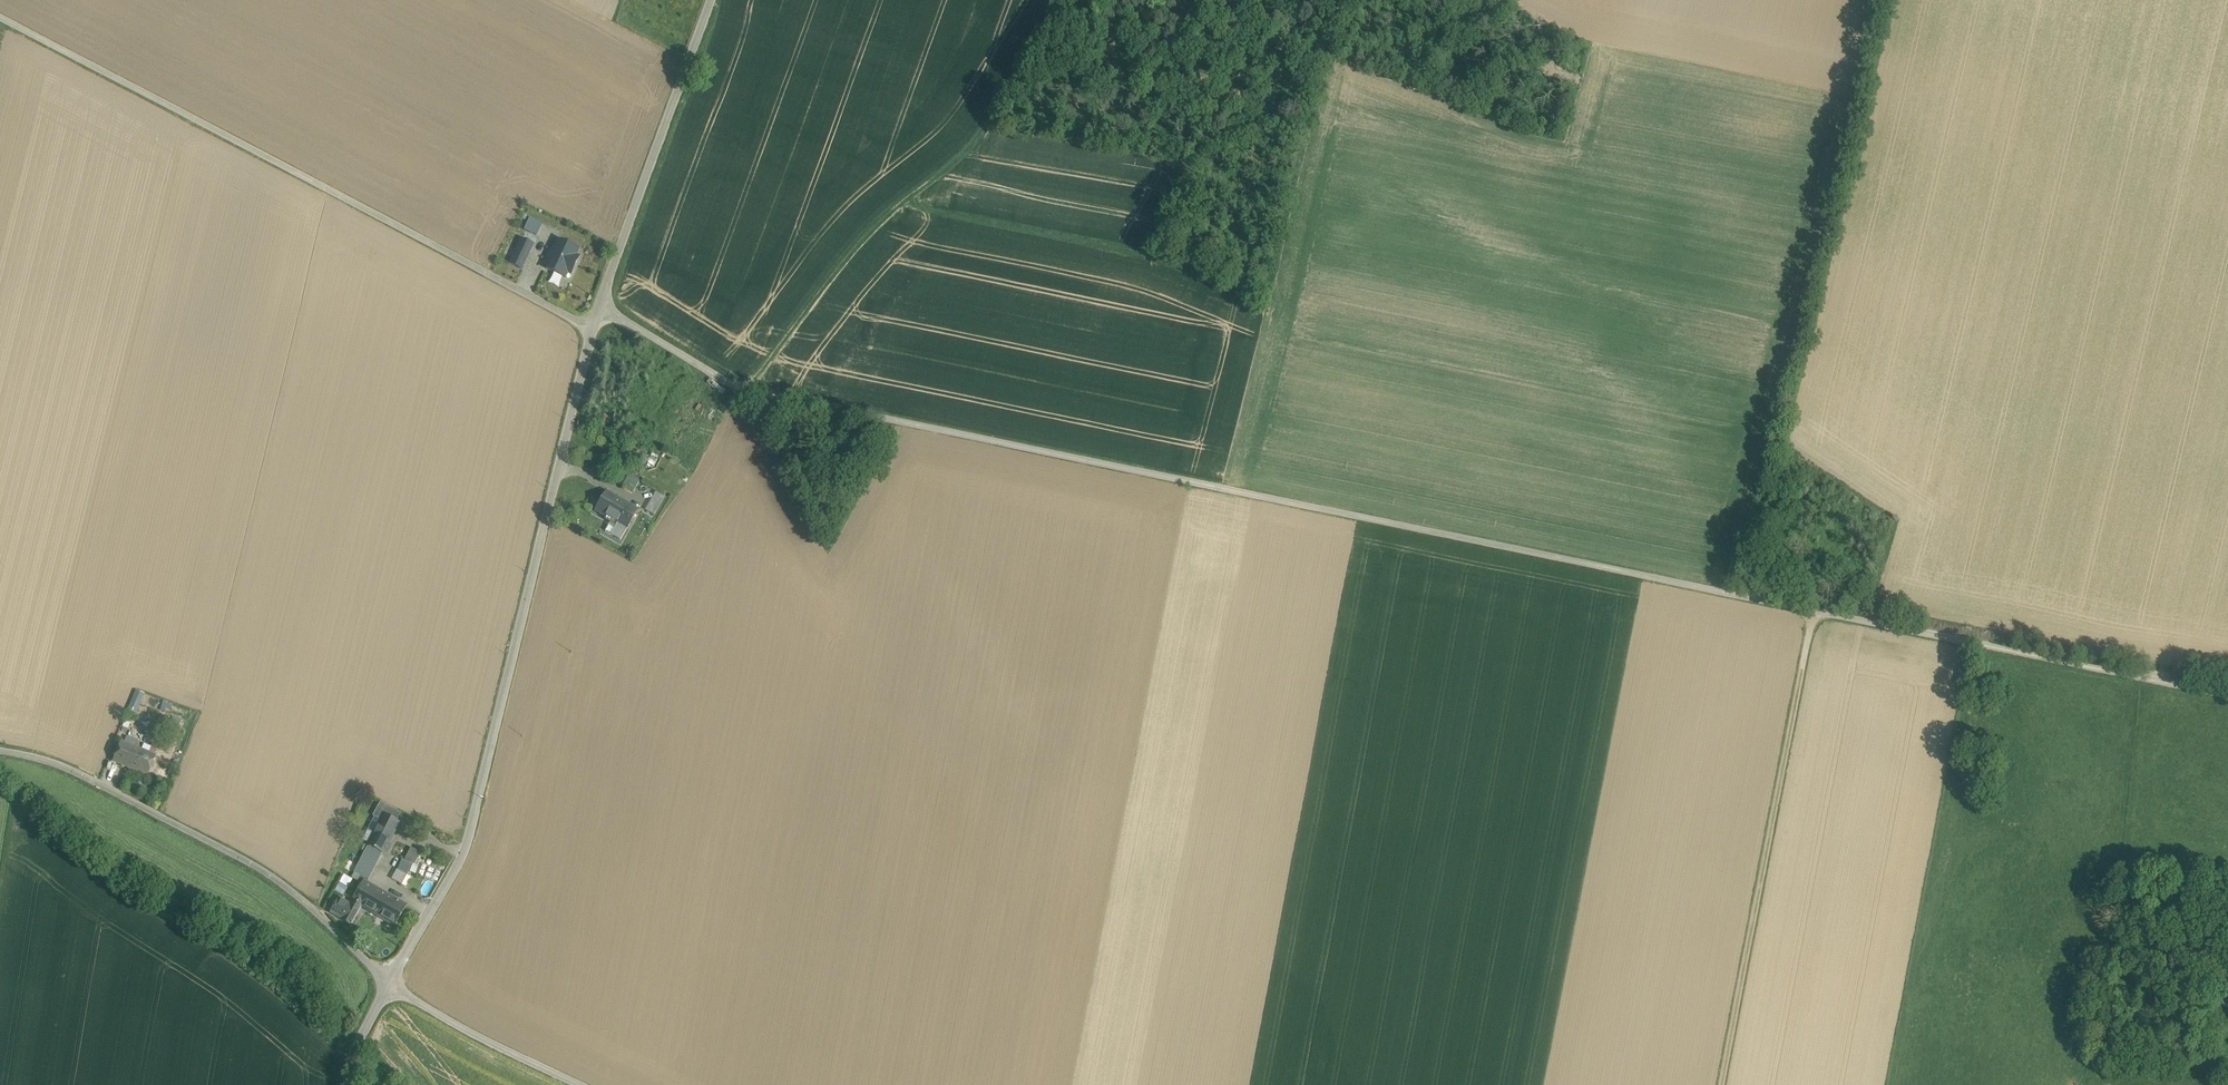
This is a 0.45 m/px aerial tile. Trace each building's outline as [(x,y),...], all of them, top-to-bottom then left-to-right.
[(522,240),(511,263),(522,268),(533,245),(522,240)] [(553,252),(551,250),(545,262),(548,264),(545,269),(564,278),(567,272),(571,274),(579,258),(575,256),(577,250),(559,241),(553,252)] [(621,470),(615,480),(620,483),(625,473),(621,470)] [(640,481),(629,475),(623,486),(633,492),(640,481)] [(606,492),(596,510),(627,528),(638,510),(629,505),(628,508),(615,501),(617,498),(606,492)] [(136,690),(132,701),(140,704),(145,694),(136,690)] [(173,717),(170,724),(177,726),(183,707),(164,701),(160,713),(173,717)] [(136,730),(133,736),(155,745),(157,738),(136,730)] [(156,755),(122,742),(114,762),(148,775),(156,755)] [(401,813),(381,801),(373,816),(381,820),(384,815),(396,821),(401,813)] [(381,820),(369,845),(383,852),(384,851),(387,850),(390,845),(388,843),(398,823),(396,821),(384,815),(381,820)] [(369,845),(354,873),(369,880),(383,852),(369,845)] [(420,852),(411,848),(406,860),(413,863),(415,864),(420,852)] [(415,864),(413,863),(409,872),(418,875),(421,867),(415,864)] [(336,891),(345,895),(353,878),(344,874),(336,891)] [(407,905),(364,881),(350,905),(339,899),(331,913),(342,919),(342,920),(351,925),(362,907),(395,926),(407,905)]
